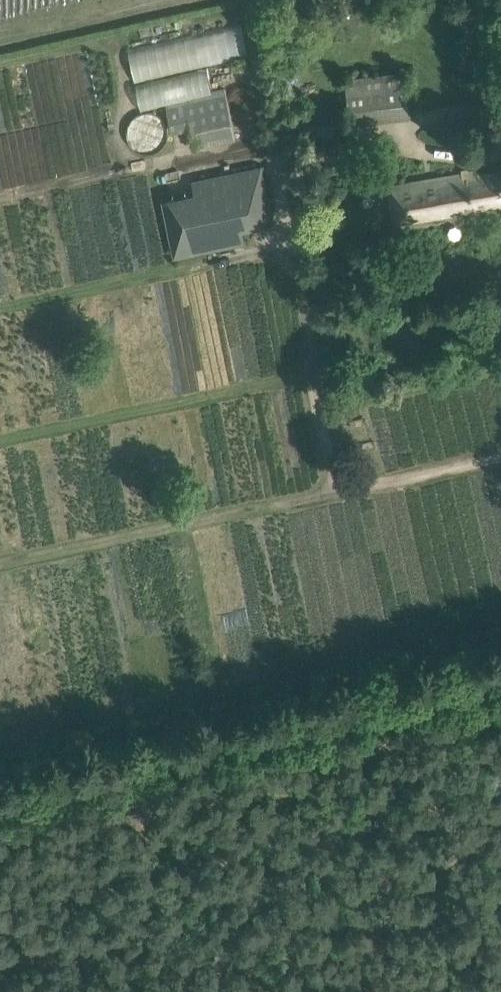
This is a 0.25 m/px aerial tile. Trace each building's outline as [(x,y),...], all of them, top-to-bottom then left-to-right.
[(411,117),(405,69),(344,77),(350,125),(411,117)] [(190,118),(196,147),(236,138),(224,86),(165,99),(170,123),(190,118)] [(168,199),(163,200),(174,257),(244,243),(241,229),(267,224),(266,218),(273,216),(263,166),(192,179),(194,192),(168,197),(168,199)] [(475,207),(500,203),(500,171),(486,173),(470,176),(469,172),(400,184),(388,186),(391,203),(390,203),(394,222),(401,221),(429,216),(475,208),(475,207)]
